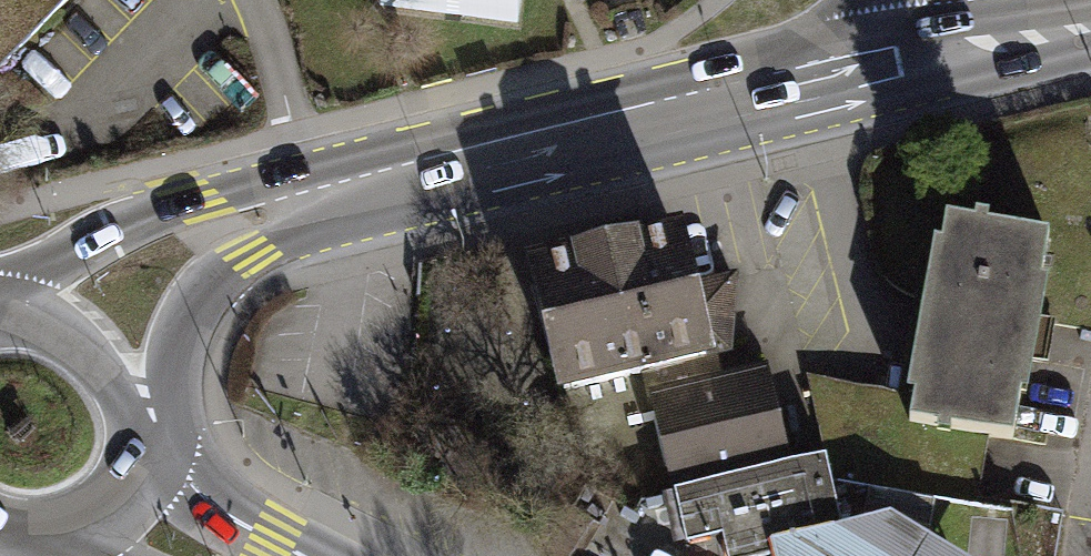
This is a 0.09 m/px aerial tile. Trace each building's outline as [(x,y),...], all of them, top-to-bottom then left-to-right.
[(65,0),(0,0),(0,65),(65,0)] [(391,7),(518,23),(521,0),(391,0),(391,7)] [(1034,227),(934,209),(897,413),(997,431),(1034,227)] [(703,350),(675,215),(517,248),(545,382),(703,350)] [(772,454),(752,365),(639,391),(659,480),(772,454)] [(818,451),(666,490),(678,537),(712,529),(719,555),(751,555),(762,553),(839,534),(818,451)] [(839,534),(762,553),(763,555),(878,555),(839,534)]
